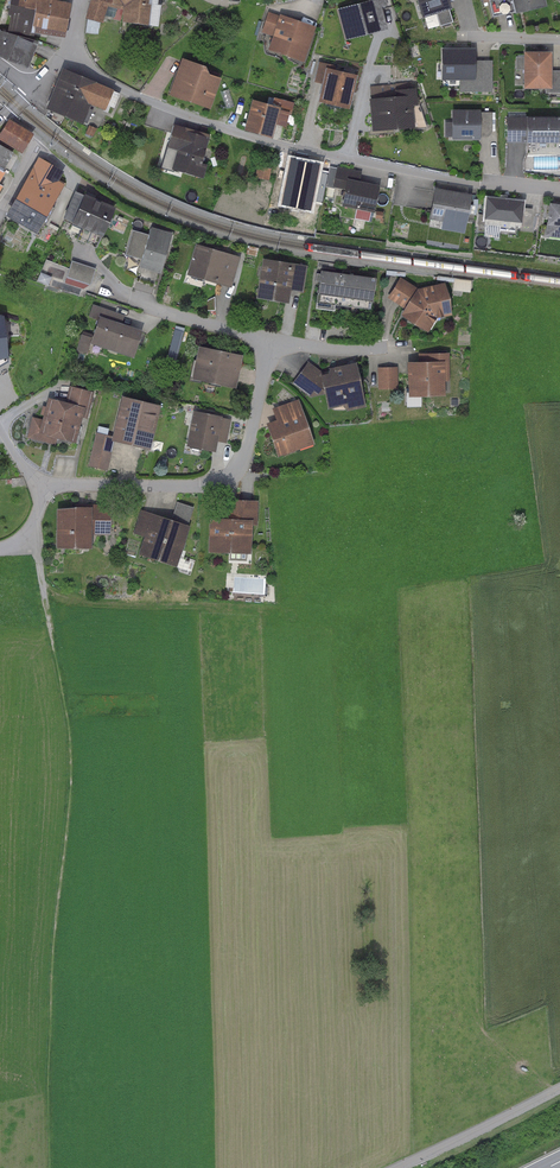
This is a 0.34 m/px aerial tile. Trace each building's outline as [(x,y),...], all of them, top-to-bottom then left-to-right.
[(53,0),(8,0),(5,16),(9,16),(6,30),(32,34),(33,32),(64,37),(69,3),(53,0)] [(85,18),(102,23),(107,6),(114,8),(113,19),(120,20),(121,9),(122,10),(121,21),(157,26),(160,5),(157,4),(158,0),(90,0),(85,18)] [(335,9),(343,41),(386,30),(380,7),(387,6),(385,0),(367,0),(335,9)] [(421,18),(436,13),(448,9),(451,8),(448,1),(448,0),(416,0),(421,18)] [(493,16),(514,12),(514,14),(546,6),(544,0),(489,0),(493,16)] [(452,21),(448,9),(436,13),(440,25),(452,21)] [(316,27),(268,11),(261,32),(272,36),(267,50),(303,62),(316,27)] [(0,30),(0,57),(27,68),(37,41),(0,30)] [(475,47),(440,47),(440,80),(460,80),(460,91),(492,91),(492,60),(475,60),(475,47)] [(523,51),(523,88),(545,88),(545,92),(559,92),(559,70),(551,70),(550,51),(523,51)] [(205,67),(181,58),(168,95),(209,109),(220,78),(219,77),(220,74),(213,71),(208,74),(205,67)] [(335,66),(317,62),(314,77),(322,79),(317,101),(348,108),(356,75),(334,70),(335,66)] [(119,94),(62,69),(45,109),(82,125),(90,105),(103,111),(106,105),(113,108),(119,94)] [(370,97),(368,98),(371,131),(426,126),(418,105),(416,87),(412,87),(411,82),(369,86),(370,97)] [(271,104),(251,99),(242,130),(270,138),(274,123),(278,111),(288,114),(290,114),(293,102),(273,97),(271,104)] [(480,110),(451,110),(451,139),(480,139),(480,138),(480,132),(491,132),(491,112),(480,112),(480,110)] [(285,126),(288,114),(278,111),(274,123),(285,126)] [(506,116),(506,141),(559,141),(559,116),(506,116)] [(7,119),(0,131),(0,140),(20,152),(32,133),(7,119)] [(210,134),(173,124),(166,146),(165,146),(159,167),(172,171),(173,170),(203,179),(207,165),(202,163),(210,134)] [(96,128),(89,125),(85,134),(93,137),(96,128)] [(2,171),(13,152),(0,145),(0,169),(2,171)] [(62,171),(38,157),(4,215),(35,233),(64,184),(57,180),(62,171)] [(271,168),(256,166),(254,178),(268,180),(271,168)] [(362,171),(337,166),(332,188),(345,190),(341,206),(373,213),(379,185),(360,181),(362,171)] [(470,194),(433,188),(428,219),(442,221),(440,229),(464,233),(470,194)] [(114,207),(83,194),(82,195),(74,192),(62,218),(71,222),(70,224),(101,237),(114,207)] [(524,200),(485,196),(483,215),(478,215),(477,223),(499,226),(499,230),(511,231),(511,225),(530,227),(532,208),(523,207),(524,200)] [(549,202),(544,236),(559,238),(559,203),(549,202)] [(139,267),(159,273),(171,234),(150,227),(148,234),(132,229),(124,254),(141,259),(138,267),(139,267)] [(240,257),(195,243),(186,274),(231,287),(240,257)] [(307,266),(262,258),(255,297),(287,303),(290,290),(303,292),(307,266)] [(95,268),(71,261),(65,277),(90,285),(95,268)] [(336,263),(318,261),(317,267),(335,270),(336,263)] [(39,283),(50,287),(56,265),(45,262),(39,283)] [(159,273),(139,267),(135,281),(155,288),(159,273)] [(374,277),(319,270),(314,308),(334,311),(335,305),(370,310),(374,277)] [(418,288),(400,277),(387,297),(404,307),(399,315),(426,332),(436,317),(450,314),(444,283),(418,288)] [(471,280),(454,278),(452,290),(469,292),(471,280)] [(123,315),(92,304),(88,317),(97,320),(89,343),(132,358),(141,330),(121,323),(123,315)] [(184,328),(175,326),(167,356),(176,359),(184,328)] [(84,354),(90,336),(81,333),(76,351),(84,354)] [(241,355),(197,346),(190,378),(234,387),(241,355)] [(418,361),(406,361),(407,393),(406,393),(406,403),(420,403),(420,396),(445,395),(444,381),(449,381),(448,352),(418,353),(418,361)] [(308,362),(291,383),(311,398),(323,395),(327,410),(342,406),(347,411),(365,406),(355,362),(329,368),(327,373),(324,374),(308,362)] [(397,366),(377,367),(378,389),(397,389),(397,366)] [(42,419),(32,416),(27,437),(54,444),(56,438),(75,443),(81,418),(86,419),(93,392),(69,386),(65,402),(47,398),(42,419)] [(159,405),(121,395),(110,439),(149,449),(159,405)] [(275,421),(265,424),(276,456),(313,443),(298,399),(271,408),(275,421)] [(221,416),(193,411),(186,446),(215,452),(217,442),(226,443),(231,420),(221,418),(221,416)] [(114,441),(106,439),(108,429),(98,426),(88,466),(107,470),(114,441)] [(224,518),(209,517),(208,551),(249,552),(250,524),(256,525),(257,500),(232,499),(231,512),(224,512),(224,518)] [(194,508),(177,502),(171,519),(188,525),(194,508)] [(73,506),(55,509),(54,548),(91,548),(91,534),(109,535),(109,503),(91,503),(91,507),(73,506)] [(143,537),(151,514),(140,510),(133,533),(143,537)] [(189,526),(151,514),(143,537),(138,554),(176,567),(189,526)]
